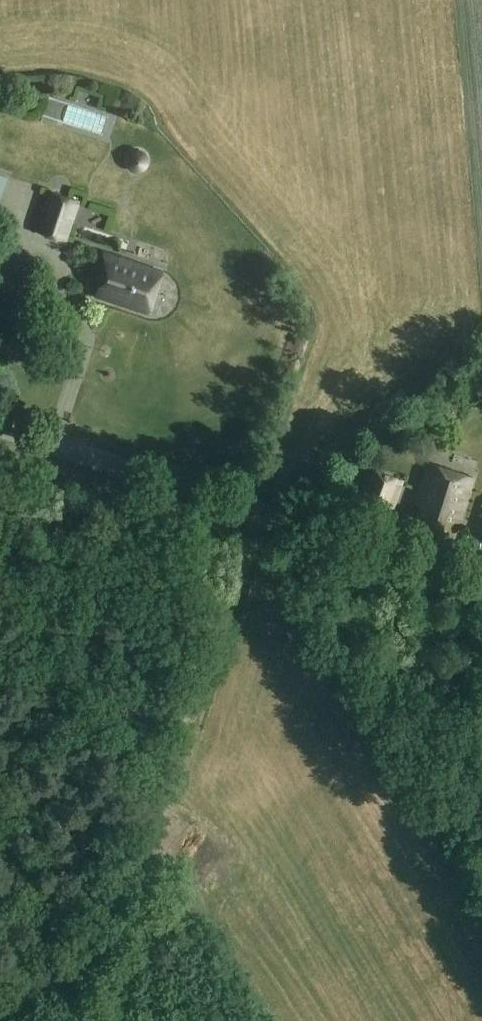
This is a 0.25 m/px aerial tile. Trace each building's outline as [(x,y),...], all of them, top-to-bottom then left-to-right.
[(23,120),(65,134),(71,116),(29,102),(23,120)] [(125,159),(125,161),(125,163),(126,165),(127,166),(128,168),(129,169),(131,171),(132,172),(134,172),(136,172),(138,172),(140,172),(142,172),(144,171),(145,169),(146,168),(147,166),(148,165),(149,163),(149,161),(149,159),(148,157),(147,155),(146,153),(145,152),(143,150),(141,150),(139,149),(137,149),(135,149),(133,150),(131,150),(129,152),(128,153),(127,155),(126,157),(125,159)] [(22,243),(38,196),(11,187),(0,220),(0,235),(22,243)] [(50,191),(37,230),(65,239),(78,200),(50,191)] [(101,280),(96,295),(149,312),(162,271),(103,252),(95,278),(101,280)] [(370,452),(378,445),(372,439),(365,446),(370,452)] [(451,546),(473,478),(429,464),(416,506),(420,507),(416,521),(429,526),(423,547),(441,553),(444,543),(451,546)] [(364,486),(357,508),(380,516),(382,512),(390,515),(402,480),(373,470),(367,487),(364,486)] [(478,550),(481,540),(469,536),(466,546),(478,550)]
